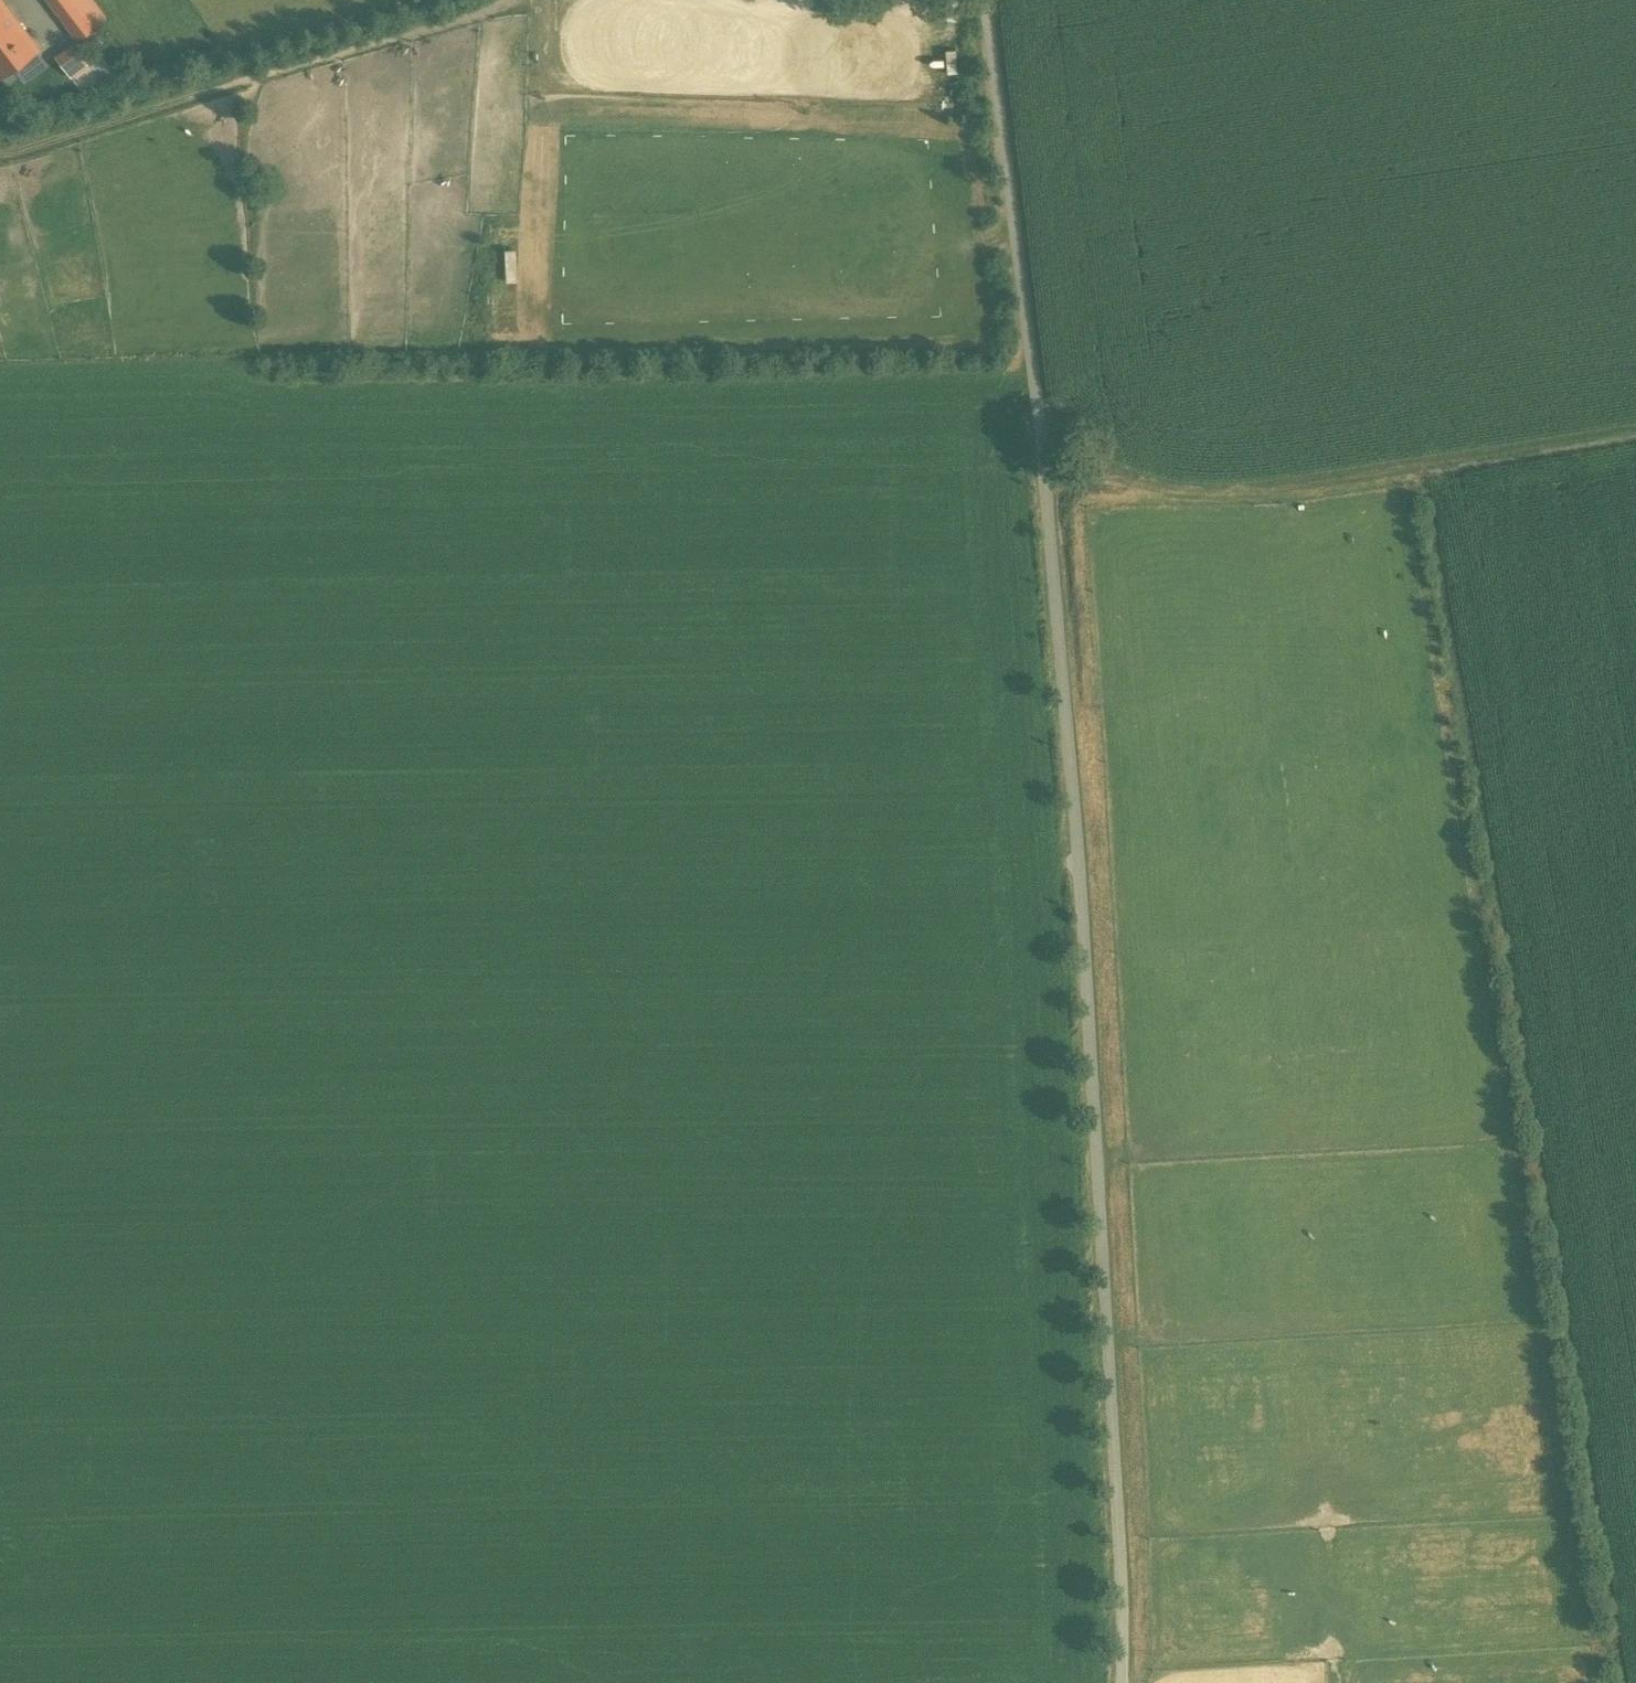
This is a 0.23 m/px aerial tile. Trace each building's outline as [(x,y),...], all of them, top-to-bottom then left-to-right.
[(0,0),(0,78),(37,49),(0,0)] [(90,0),(47,0),(78,41),(106,20),(90,0)] [(524,289),(522,257),(507,258),(509,290),(524,289)]
